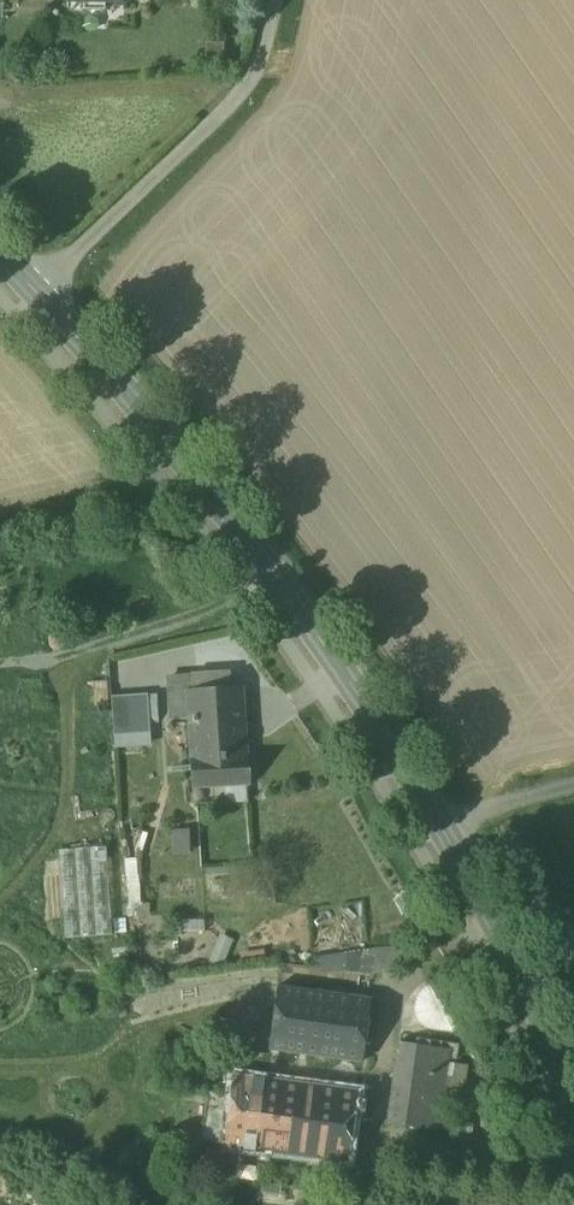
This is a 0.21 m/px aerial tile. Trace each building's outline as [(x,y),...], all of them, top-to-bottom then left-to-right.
[(66,3),(83,3),(82,11),(105,11),(105,3),(123,3),(123,0),(66,0),(66,3)] [(189,677),(166,678),(169,719),(191,718),(190,692),(189,677)] [(237,690),(190,692),(191,718),(194,785),(245,782),(237,690)] [(150,691),(112,693),(114,745),(151,744),(150,691)] [(108,844),(60,846),(63,935),(112,933),(108,844)] [(128,902),(139,901),(138,856),(126,857),(128,902)] [(315,977),(405,963),(402,942),(312,956),(315,977)] [(370,998),(277,986),(276,996),(269,1046),(268,1049),(279,1051),(361,1062),(370,998)] [(276,996),(244,992),(238,1041),(248,1042),(269,1046),(276,996)] [(398,1041),(386,1123),(439,1131),(450,1049),(398,1041)] [(269,1046),(248,1042),(244,1072),(259,1074),(259,1077),(275,1079),(279,1051),(268,1049),(269,1046)] [(223,1145),(292,1154),(301,1083),(275,1079),(259,1077),(232,1074),(229,1094),(225,1131),(223,1145)] [(357,1090),(301,1083),(292,1154),(347,1162),(357,1090)] [(229,1094),(206,1091),(201,1129),(225,1131),(229,1094)]
